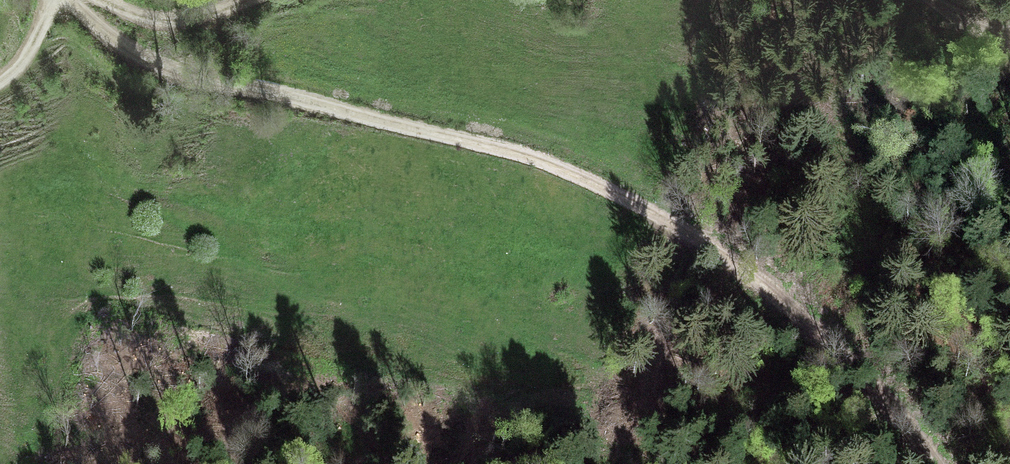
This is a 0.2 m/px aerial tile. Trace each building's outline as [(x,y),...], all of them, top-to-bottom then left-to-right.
[(574,0),(557,0),(558,10),(575,9),(574,0)]
